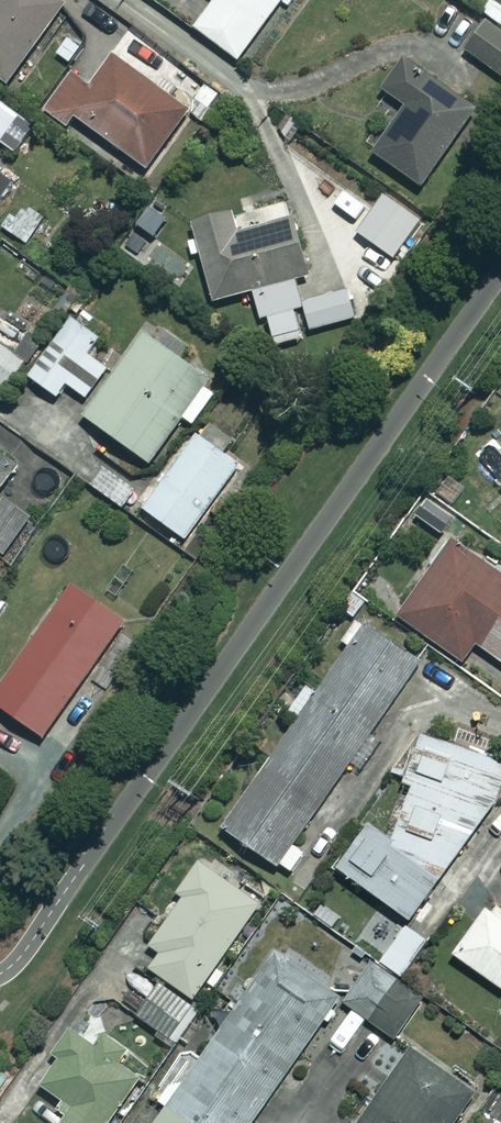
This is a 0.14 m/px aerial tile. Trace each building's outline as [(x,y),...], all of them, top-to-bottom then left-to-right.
[(56,0),(0,0),(0,78),(6,82),(62,4),(56,0)] [(193,29),(237,60),(279,0),(213,0),(193,29)] [(482,20),(461,52),(500,77),(500,33),(482,20)] [(189,110),(111,57),(89,90),(70,77),(46,113),(65,126),(72,117),(149,169),(189,110)] [(473,106),(402,60),(380,92),(404,108),(373,155),(421,186),(473,106)] [(0,102),(0,140),(13,148),(30,121),(0,102)] [(0,172),(0,196),(12,180),(0,172)] [(307,331),(300,303),(294,279),(304,276),(285,197),(192,220),(211,300),(252,290),(258,313),(263,311),(272,346),(302,338),(301,333),(307,331)] [(428,217),(405,203),(394,220),(417,234),(428,217)] [(43,218),(24,204),(5,228),(25,243),(43,218)] [(300,303),(307,331),(353,320),(346,292),(300,303)] [(99,338),(69,316),(26,375),(55,397),(65,384),(84,398),(107,367),(88,353),(99,338)] [(219,387),(141,332),(82,416),(148,463),(180,416),(192,425),(219,387)] [(0,345),(0,388),(5,392),(25,364),(0,345)] [(238,465),(194,432),(138,505),(182,539),(238,465)] [(14,471),(0,461),(0,552),(3,554),(33,513),(0,490),(14,471)] [(437,491),(454,503),(466,485),(449,473),(437,491)] [(444,510),(429,498),(418,511),(433,523),(444,510)] [(447,542),(396,619),(463,664),(475,645),(500,662),(500,577),(447,542)] [(74,583),(0,680),(0,708),(38,737),(125,622),(74,583)] [(418,661),(361,621),(220,827),(289,874),(303,853),(292,846),(418,661)] [(409,784),(390,842),(367,825),(337,871),(411,920),(500,784),(500,761),(421,734),(394,774),(409,784)] [(257,901),(196,861),(132,958),(193,998),(257,901)] [(487,905),(453,957),(500,988),(500,914),(487,905)] [(426,940),(405,926),(380,963),(401,977),(426,940)] [(258,942),(222,994),(237,1004),(153,1122),(250,1122),(338,998),(258,942)] [(387,996),(397,982),(370,964),(343,1003),(370,1022),(387,996)] [(190,1007),(158,984),(135,1015),(167,1038),(190,1007)] [(413,1013),(387,996),(370,1022),(396,1039),(413,1013)] [(136,1050),(100,1026),(86,1045),(72,1035),(38,1085),(70,1107),(59,1122),(105,1122),(136,1079),(122,1070),(136,1050)] [(473,1095),(410,1050),(359,1122),(453,1122),(473,1095)]
